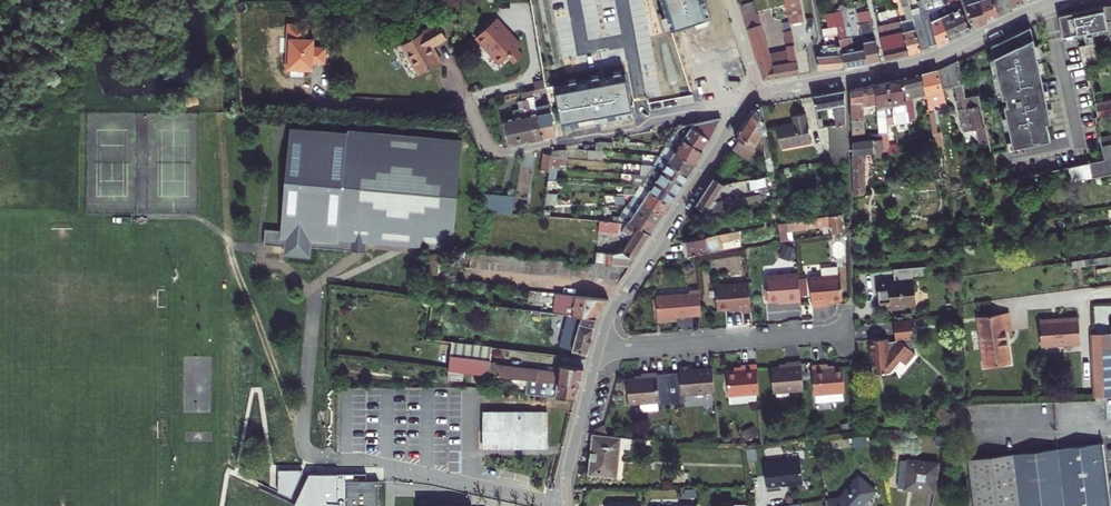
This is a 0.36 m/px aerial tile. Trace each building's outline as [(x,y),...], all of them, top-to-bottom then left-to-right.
[(681,35),(688,33),(713,25),(705,0),(670,0),(681,35)] [(786,5),(791,24),(802,21),(805,21),(800,0),(785,0),(786,5)] [(941,46),(951,42),(943,16),(940,6),(935,7),(933,0),(925,2),(926,7),(930,9),(932,15),(933,21),(941,44),(941,46)] [(953,11),(962,37),(966,36),(972,33),(960,0),(956,0),(959,8),(953,11)] [(975,28),(989,23),(981,0),(965,0),(975,28)] [(1002,16),(996,0),(981,0),(989,23),(1002,16)] [(1002,16),(1016,9),(1012,0),(996,0),(1002,16)] [(1028,0),(1012,0),(1016,9),(1029,2),(1028,0)] [(962,37),(953,11),(949,1),(945,2),(949,13),(943,16),(951,42),(962,37)] [(923,17),(932,47),(941,44),(933,21),(932,15),(930,9),(926,7),(925,2),(919,4),(923,17)] [(1057,15),(1061,35),(1107,24),(1106,19),(1110,18),(1110,2),(1101,3),(1057,15)] [(757,9),(743,13),(766,81),(801,75),(796,50),(786,5),(776,7),(778,18),(782,16),(789,54),(777,56),(775,51),(771,52),(757,9)] [(494,16),(493,17),(503,28),(502,29),(516,45),(519,43),(494,16)] [(506,55),(512,61),(520,53),(514,47),(516,45),(502,29),(503,28),(493,17),(475,34),(479,39),(477,40),(488,52),(490,50),(499,61),(506,55)] [(924,49),(932,47),(923,17),(916,19),(918,28),(924,49)] [(925,51),(924,49),(918,28),(910,30),(907,19),(903,20),(911,55),(925,51)] [(713,25),(688,33),(693,50),(734,37),(729,20),(713,25)] [(309,24),(287,23),(284,70),(314,72),(314,62),(327,62),(327,48),(315,47),(315,38),(309,38),(309,24)] [(435,24),(398,43),(415,72),(437,61),(428,45),(442,38),(435,24)] [(861,27),(866,51),(868,65),(882,63),(874,24),(861,27)] [(903,24),(880,30),(887,62),(911,55),(903,24)] [(838,26),(825,29),(826,36),(839,33),(838,29),(838,26)] [(1029,27),(989,47),(1001,99),(1004,99),(1006,106),(1003,107),(1012,148),(1049,140),(1045,124),(1050,122),(1045,104),(1036,106),(1034,100),(1044,98),(1029,27)] [(855,53),(852,37),(848,38),(846,28),(838,29),(839,33),(842,45),(846,67),(846,69),(868,65),(866,51),(855,53)] [(479,39),(475,34),(472,37),(496,63),(499,61),(490,50),(488,52),(477,40),(479,39)] [(1093,42),(1079,45),(1083,64),(1087,63),(1098,115),(1110,112),(1110,57),(1098,60),(1093,42)] [(818,57),(821,70),(846,67),(842,45),(828,48),(827,44),(823,45),(824,49),(821,49),(822,56),(818,57)] [(941,82),(959,78),(955,63),(938,70),(941,82)] [(938,70),(920,74),(922,87),(924,98),(929,97),(930,104),(935,103),(936,105),(940,104),(941,107),(945,107),(944,100),(945,99),(941,82),(938,70)] [(900,80),(903,103),(911,102),(909,91),(922,87),(920,74),(900,80)] [(534,87),(544,85),(543,78),(532,80),(534,87)] [(626,79),(557,92),(564,128),(633,115),(626,79)] [(903,103),(900,80),(887,84),(890,109),(904,107),(903,103)] [(963,98),(960,82),(952,83),(956,99),(963,98)] [(890,109),(887,84),(873,87),(875,101),(876,111),(883,110),(885,118),(886,126),(892,125),(891,116),(890,109)] [(532,88),(533,93),(545,90),(544,85),(534,87),(532,88)] [(875,101),(873,87),(866,88),(867,103),(875,101)] [(520,90),(521,96),(533,93),(532,88),(520,90)] [(849,92),(849,104),(863,103),(867,103),(866,88),(849,92)] [(507,93),(508,98),(521,96),(520,90),(507,93)] [(811,99),(814,112),(833,108),(834,118),(824,120),(826,128),(827,128),(844,125),(843,93),(811,99)] [(976,95),(963,98),(974,138),(985,136),(976,95)] [(534,97),(536,111),(542,138),(548,136),(554,135),(548,103),(541,104),(540,96),(534,97)] [(522,99),(525,114),(530,141),(535,139),(542,138),(536,111),(530,112),(527,98),(522,99)] [(851,131),(863,130),(861,109),(868,108),(867,103),(863,103),(849,104),(851,131)] [(890,109),(891,116),(905,115),(904,107),(890,109)] [(766,134),(761,109),(755,111),(748,115),(741,125),(750,131),(749,133),(752,135),(752,134),(759,138),(762,134),(766,134)] [(876,111),(877,120),(885,118),(883,110),(876,111)] [(525,114),(512,116),(518,143),(523,142),(530,141),(525,114)] [(518,143),(512,116),(500,118),(506,146),(518,143)] [(683,124),(676,134),(705,148),(722,116),(683,124)] [(793,126),(790,127),(794,148),(808,146),(803,118),(792,120),(793,126)] [(751,152),(759,138),(752,134),(752,135),(749,133),(750,131),(741,125),(731,140),(736,143),(730,153),(747,164),(753,153),(751,152)] [(827,128),(829,164),(846,161),(844,125),(827,128)] [(780,151),(794,148),(790,127),(776,130),(780,151)] [(453,250),(462,141),(350,132),(350,134),(293,129),(283,231),(267,230),(266,244),(289,246),(288,254),(312,256),(313,248),(355,252),(356,242),(368,243),(424,247),(453,250)] [(676,134),(669,145),(697,162),(705,148),(676,134)] [(1100,137),(1104,159),(1110,157),(1110,135),(1100,137)] [(853,195),(863,194),(860,154),(879,151),(879,154),(882,153),(881,142),(880,142),(879,139),(877,139),(850,143),(853,195)] [(612,141),(596,140),(594,141),(593,149),(607,150),(612,150),(612,141)] [(697,162),(669,145),(663,154),(691,171),(697,162)] [(552,148),(551,154),(551,157),(563,158),(564,148),(552,148)] [(551,157),(551,154),(543,153),(541,167),(549,168),(551,157)] [(691,171),(663,154),(655,165),(684,182),(691,171)] [(774,176),(770,158),(767,158),(768,164),(765,165),(767,177),(774,176)] [(644,174),(648,174),(677,192),(684,182),(655,165),(644,164),(644,174)] [(677,192),(648,174),(641,185),(670,203),(677,192)] [(759,178),(745,181),(747,191),(761,188),(759,178)] [(709,203),(719,186),(708,179),(692,207),(702,213),(755,204),(754,197),(718,204),(718,201),(709,203)] [(670,203),(641,185),(638,190),(627,190),(627,194),(635,194),(664,213),(670,203)] [(500,193),(482,191),(481,211),(497,212),(500,193)] [(512,213),(515,195),(500,193),(497,212),(512,213)] [(635,194),(629,203),(659,221),(664,213),(635,194)] [(659,221),(629,203),(617,220),(625,221),(628,217),(652,231),(659,221)] [(840,214),(797,222),(785,225),(786,233),(799,230),(800,234),(827,230),(827,235),(842,232),(840,214)] [(617,220),(576,217),(576,222),(601,224),(601,228),(620,229),(622,226),(634,233),(623,250),(613,251),(604,251),(603,258),(594,258),(594,261),(620,262),(631,263),(652,231),(628,217),(625,221),(617,220)] [(721,237),(681,244),(684,260),(716,254),(714,243),(722,242),(721,237)] [(356,242),(355,252),(359,253),(367,253),(368,243),(356,242)] [(793,259),(793,246),(782,246),(782,259),(793,259)] [(515,268),(567,273),(567,275),(589,276),(589,273),(619,275),(620,262),(594,261),(479,252),(471,251),(470,262),(515,267),(515,268)] [(889,284),(889,280),(878,282),(880,300),(880,303),(890,302),(891,310),(905,309),(905,306),(916,305),(914,279),(926,278),(925,266),(893,269),(894,283),(889,284)] [(800,304),(797,276),(765,279),(767,304),(784,303),(784,306),(788,305),(800,304)] [(839,276),(808,279),(811,309),(816,308),(826,307),(825,303),(842,302),(839,276)] [(750,314),(747,285),(714,288),(716,313),(740,311),(741,315),(745,315),(750,314)] [(565,312),(596,316),(609,296),(557,290),(554,311),(565,312)] [(669,321),(700,318),(698,293),(687,294),(687,297),(654,300),(657,326),(661,325),(669,325),(669,321)] [(1013,310),(982,314),(988,364),(1013,361),(1010,329),(1015,329),(1013,310)] [(570,348),(586,350),(596,316),(565,312),(556,346),(570,348)] [(1078,318),(1039,322),(1041,346),(1080,342),(1078,318)] [(916,344),(913,319),(895,321),(897,341),(890,342),(883,342),(883,339),(871,340),(872,351),(873,357),(876,356),(878,373),(893,371),(902,361),(908,366),(917,354),(911,349),(916,344)] [(1098,397),(1110,396),(1110,332),(1093,333),(1098,397)] [(450,340),(448,353),(489,359),(489,353),(491,345),(450,340)] [(407,343),(404,362),(410,363),(413,344),(407,343)] [(585,357),(586,350),(570,348),(568,355),(585,357)] [(489,359),(448,353),(446,367),(463,370),(523,376),(579,383),(585,357),(568,355),(558,353),(555,370),(488,361),(489,359)] [(773,393),(804,390),(802,361),(791,362),(786,362),(786,366),(771,368),(773,393)] [(819,364),(813,365),(815,394),(816,394),(824,393),(825,401),(845,399),(844,391),(846,391),(844,366),(829,368),(828,363),(819,364)] [(726,372),(728,397),(758,395),(755,366),(748,366),(739,367),(740,371),(726,372)] [(462,378),(463,370),(446,367),(445,376),(462,378)] [(714,393),(712,369),(691,371),(690,367),(683,368),(678,368),(679,374),(667,375),(670,406),(682,405),(681,396),(714,393)] [(641,380),(626,382),(628,407),(659,404),(656,375),(649,375),(640,376),(641,380)] [(579,383),(523,376),(522,382),(528,383),(527,391),(576,397),(579,383)] [(544,412),(483,413),(485,446),(546,444),(544,412)] [(637,435),(596,430),(589,472),(619,475),(623,444),(636,446),(637,435)] [(971,458),(978,505),(1110,505),(1110,502),(1105,445),(971,458)] [(791,457),(767,460),(770,489),(784,487),(784,483),(806,481),(803,457),(791,459),(791,457)] [(939,461),(909,460),(908,488),(939,490),(939,461)] [(294,505),(312,505),(314,479),(328,479),(354,480),(353,470),(325,469),(278,469),(278,497),(294,505)] [(827,500),(828,505),(862,505),(876,491),(860,476),(839,498),(827,500)] [(312,505),(343,505),(343,489),(328,488),(328,479),(314,479),(312,505)] [(328,479),(328,488),(343,489),(343,505),(376,505),(376,480),(354,480),(328,479)]
